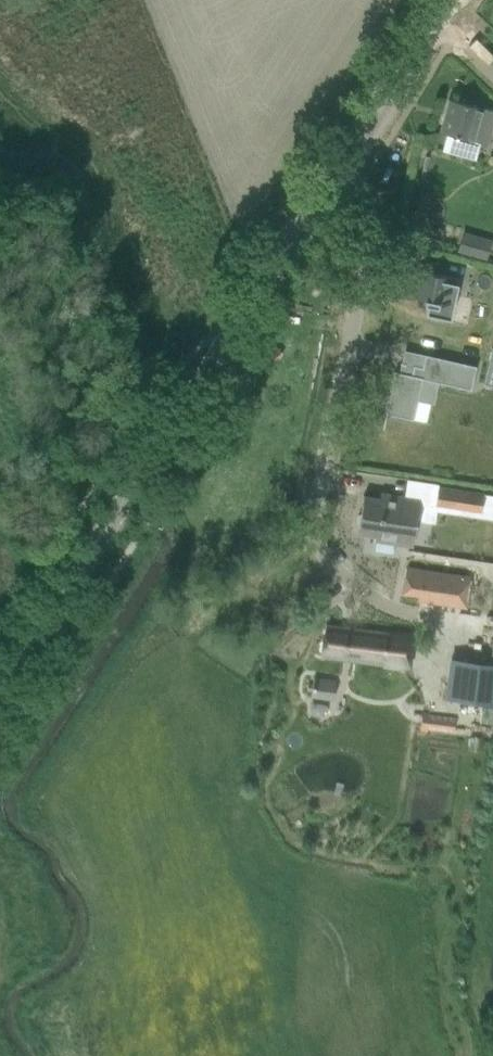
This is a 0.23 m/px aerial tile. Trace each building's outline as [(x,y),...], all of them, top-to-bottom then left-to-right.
[(492,122),(492,112),(449,99),(440,132),(451,135),(447,151),(468,156),(472,141),(487,145),(492,122)] [(461,251),(489,259),(492,247),(492,238),(467,231),(461,251)] [(408,295),(422,298),(421,303),(425,303),(422,313),(448,319),(457,278),(414,269),(408,295)] [(483,385),(492,387),(492,349),(491,348),(483,385)] [(394,373),(384,415),(412,421),(421,381),(470,392),(475,368),(424,356),(421,369),(409,366),(409,368),(412,369),(410,377),(394,373)] [(441,486),(437,510),(480,517),(484,493),(441,486)] [(363,496),(357,533),(394,539),(393,544),(412,547),(419,499),(394,496),(394,501),(363,496)] [(455,555),(453,568),(462,569),(464,556),(455,555)] [(410,569),(406,593),(421,595),(420,601),(470,610),(475,580),(410,569)] [(325,625),(321,657),(401,667),(409,669),(413,636),(405,635),(325,625)] [(492,639),(490,664),(450,659),(445,699),(492,705),(492,639)] [(307,685),(306,691),(311,691),(310,697),(322,698),(323,698),(332,699),(333,691),(334,691),(335,681),(313,678),(312,685),(307,685)] [(422,711),(419,728),(426,729),(426,727),(453,731),(454,718),(428,714),(428,712),(422,711)]
